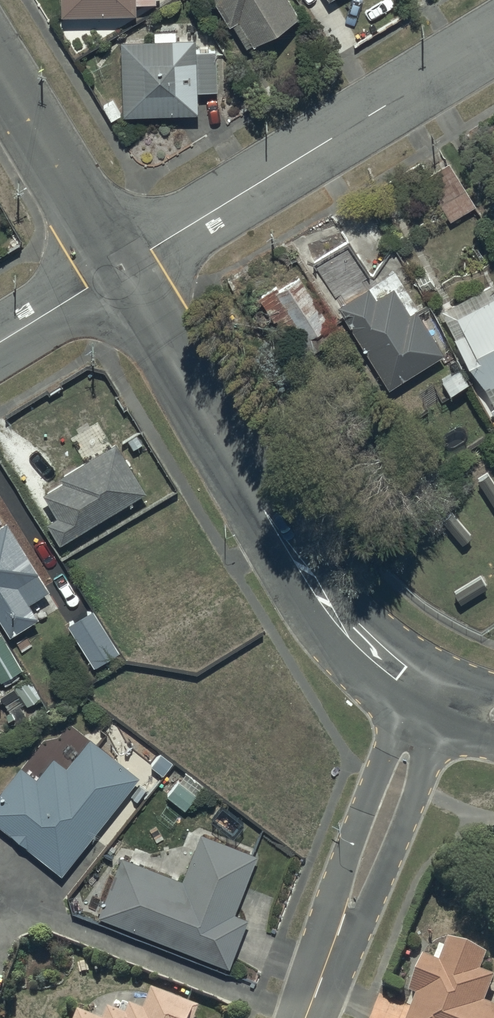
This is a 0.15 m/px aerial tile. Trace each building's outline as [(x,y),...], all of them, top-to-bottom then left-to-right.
[(58,16),(132,13),(132,2),(153,1),(153,0),(57,0),(58,16)] [(229,25),(242,47),(249,43),(250,45),(295,17),(284,0),(210,0),(227,27),(229,25)] [(116,40),(117,110),(117,112),(191,113),(191,88),(212,88),(212,48),(189,48),(189,37),(172,37),(172,31),(149,31),(149,40),(116,40)] [(445,159),(418,177),(447,223),(475,206),(445,159)] [(281,334),(295,326),(301,336),(325,321),(294,274),(271,289),(284,309),(270,317),(281,334)] [(490,283),(437,311),(490,406),(485,408),(493,425),(493,291),(490,283)] [(333,305),(334,308),(384,390),(439,357),(410,309),(406,311),(391,285),(369,298),(363,288),(333,305)] [(57,481),(39,492),(56,517),(42,526),(53,543),(140,488),(111,442),(54,477),(57,481)] [(5,637),(19,628),(22,633),(37,624),(24,603),(47,589),(4,520),(0,522),(0,628),(5,637)] [(93,612),(68,628),(94,670),(119,654),(93,612)] [(18,667),(0,639),(0,678),(18,667)] [(15,765),(0,785),(0,828),(59,871),(131,772),(85,738),(65,766),(49,754),(32,778),(15,765)] [(177,780),(165,796),(185,811),(197,794),(177,780)] [(244,827),(216,806),(207,818),(235,839),(244,827)] [(116,855),(92,916),(226,968),(246,919),(230,913),(252,857),(196,835),(179,879),(116,855)] [(441,939),(432,963),(419,958),(405,992),(413,996),(404,1017),(493,1017),(493,1006),(482,1001),(491,977),(475,971),(481,955),(474,953),(478,945),(455,936),(452,944),(441,939)] [(196,1011),(147,991),(138,1012),(124,1006),(119,1017),(103,1011),(100,1017),(193,1017),(196,1011)]
